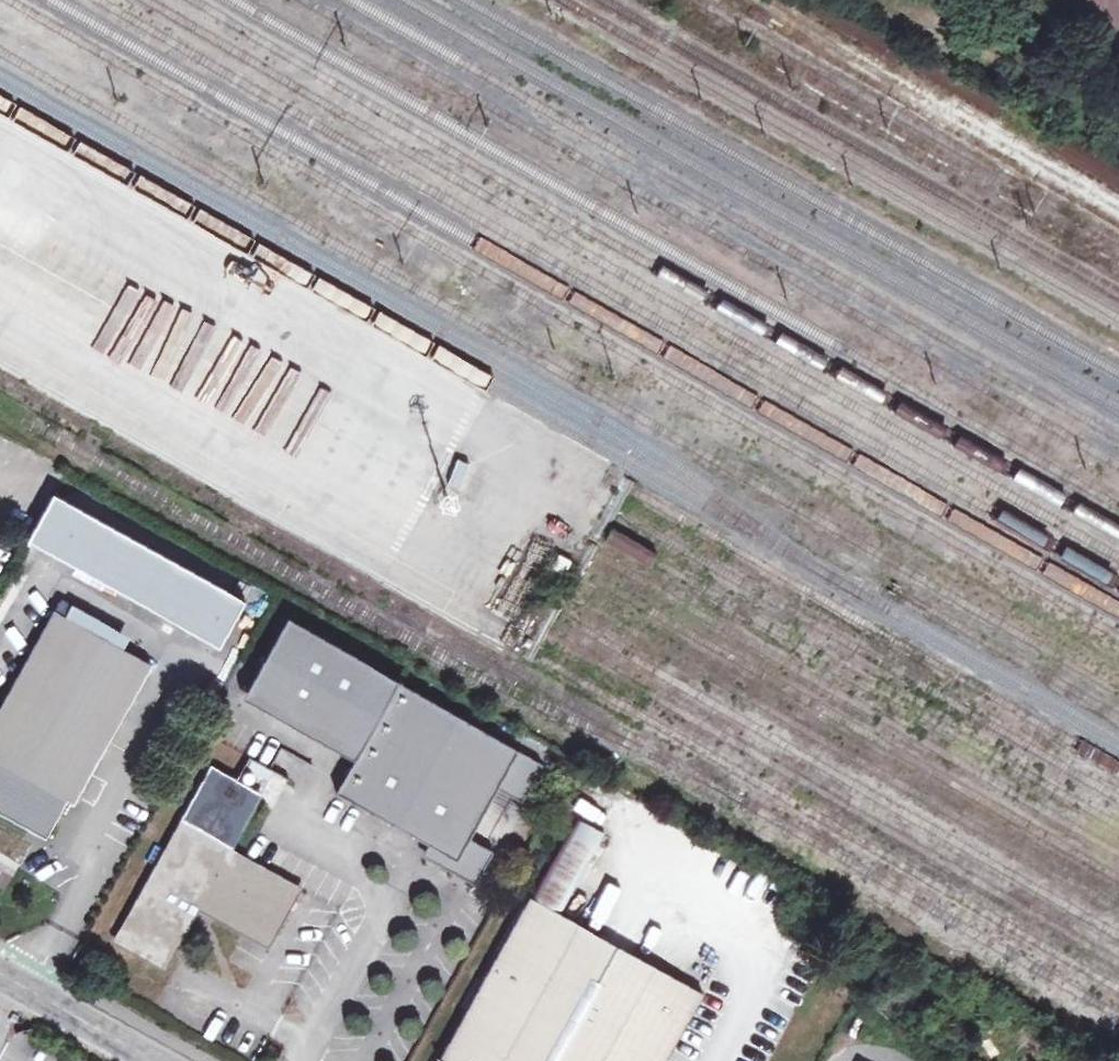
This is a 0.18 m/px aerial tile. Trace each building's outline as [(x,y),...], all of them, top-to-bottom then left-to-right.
[(1118,66),(1118,1),(1118,0),(1086,0),(1102,70),(1118,66)] [(72,802),(76,804),(151,668),(54,610),(0,709),(0,811),(37,832),(58,794),(72,802)] [(290,615),(248,687),(314,727),(318,719),(360,744),(335,791),(429,843),(480,871),(493,849),(468,835),(498,786),(504,777),(527,791),(543,763),(290,615)] [(295,897),(298,891),(246,861),(229,852),(259,797),(212,771),(116,942),(164,969),(198,907),(234,927),(245,934),(267,946),(295,897)] [(522,800),(527,791),(504,777),(498,786),(522,800)] [(58,794),(37,832),(50,839),(72,802),(58,794)] [(528,890),(559,908),(604,826),(574,808),(528,890)] [(480,871),(429,843),(423,854),(473,882),(480,871)] [(528,890),(431,1060),(655,1060),(697,986),(559,908),(528,890)]
